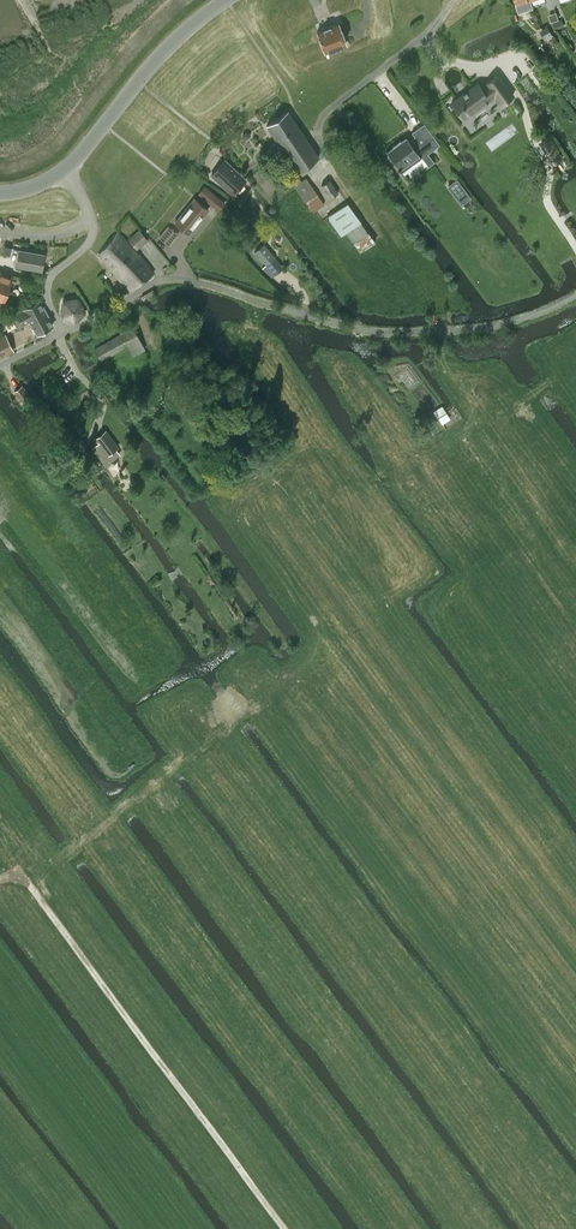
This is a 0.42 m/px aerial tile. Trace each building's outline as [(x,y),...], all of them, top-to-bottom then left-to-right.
[(520,9),(533,5),(532,0),(516,0),(520,9)] [(562,19),(553,22),(556,30),(565,26),(562,19)] [(324,49),(345,41),(338,21),(317,29),(324,49)] [(548,26),(540,31),(544,40),(553,35),(548,26)] [(541,67),(534,72),(543,85),(550,80),(541,67)] [(502,104),(513,96),(497,74),(486,83),(487,85),(482,88),(478,83),(451,103),(462,118),(490,98),(488,96),(494,92),(502,104)] [(297,171),(319,156),(288,110),(266,125),(297,171)] [(393,145),(386,150),(401,171),(422,156),(428,165),(434,161),(428,152),(439,144),(434,136),(424,123),(412,132),(415,136),(410,139),(407,135),(401,139),(401,138),(393,144),(393,145)] [(551,135),(539,142),(554,166),(565,159),(551,135)] [(245,179),(225,160),(211,174),(232,194),(245,179)] [(313,210),(324,203),(306,177),(301,181),(296,173),(289,177),(305,201),(307,201),(313,210)] [(457,178),(449,184),(455,194),(464,188),(457,178)] [(330,197),(338,192),(329,179),(321,185),(330,197)] [(204,186),(197,194),(212,205),(218,197),(204,186)] [(189,233),(207,209),(194,198),(175,222),(189,233)] [(348,202),(328,216),(342,236),(348,232),(362,221),(348,202)] [(129,288),(153,272),(133,248),(117,231),(99,253),(129,288)] [(265,264),(275,256),(264,243),(254,251),(265,264)] [(10,253),(12,247),(4,244),(2,251),(10,253)] [(41,267),(44,253),(20,249),(17,263),(41,267)] [(0,305),(13,275),(0,270),(0,305)] [(153,290),(141,296),(142,298),(144,301),(156,294),(155,292),(153,290)] [(75,321),(86,310),(78,297),(63,300),(61,315),(75,321)] [(23,308),(11,315),(12,316),(17,326),(27,321),(25,317),(28,316),(37,333),(52,324),(39,299),(23,307),(23,308)] [(133,354),(144,348),(132,326),(94,346),(101,359),(127,344),(133,354)] [(9,351),(2,336),(0,337),(0,356),(9,351)] [(22,384),(14,390),(21,400),(29,394),(22,384)] [(442,406),(434,411),(437,417),(446,411),(442,406)] [(95,438),(107,454),(118,446),(106,430),(95,438)]
